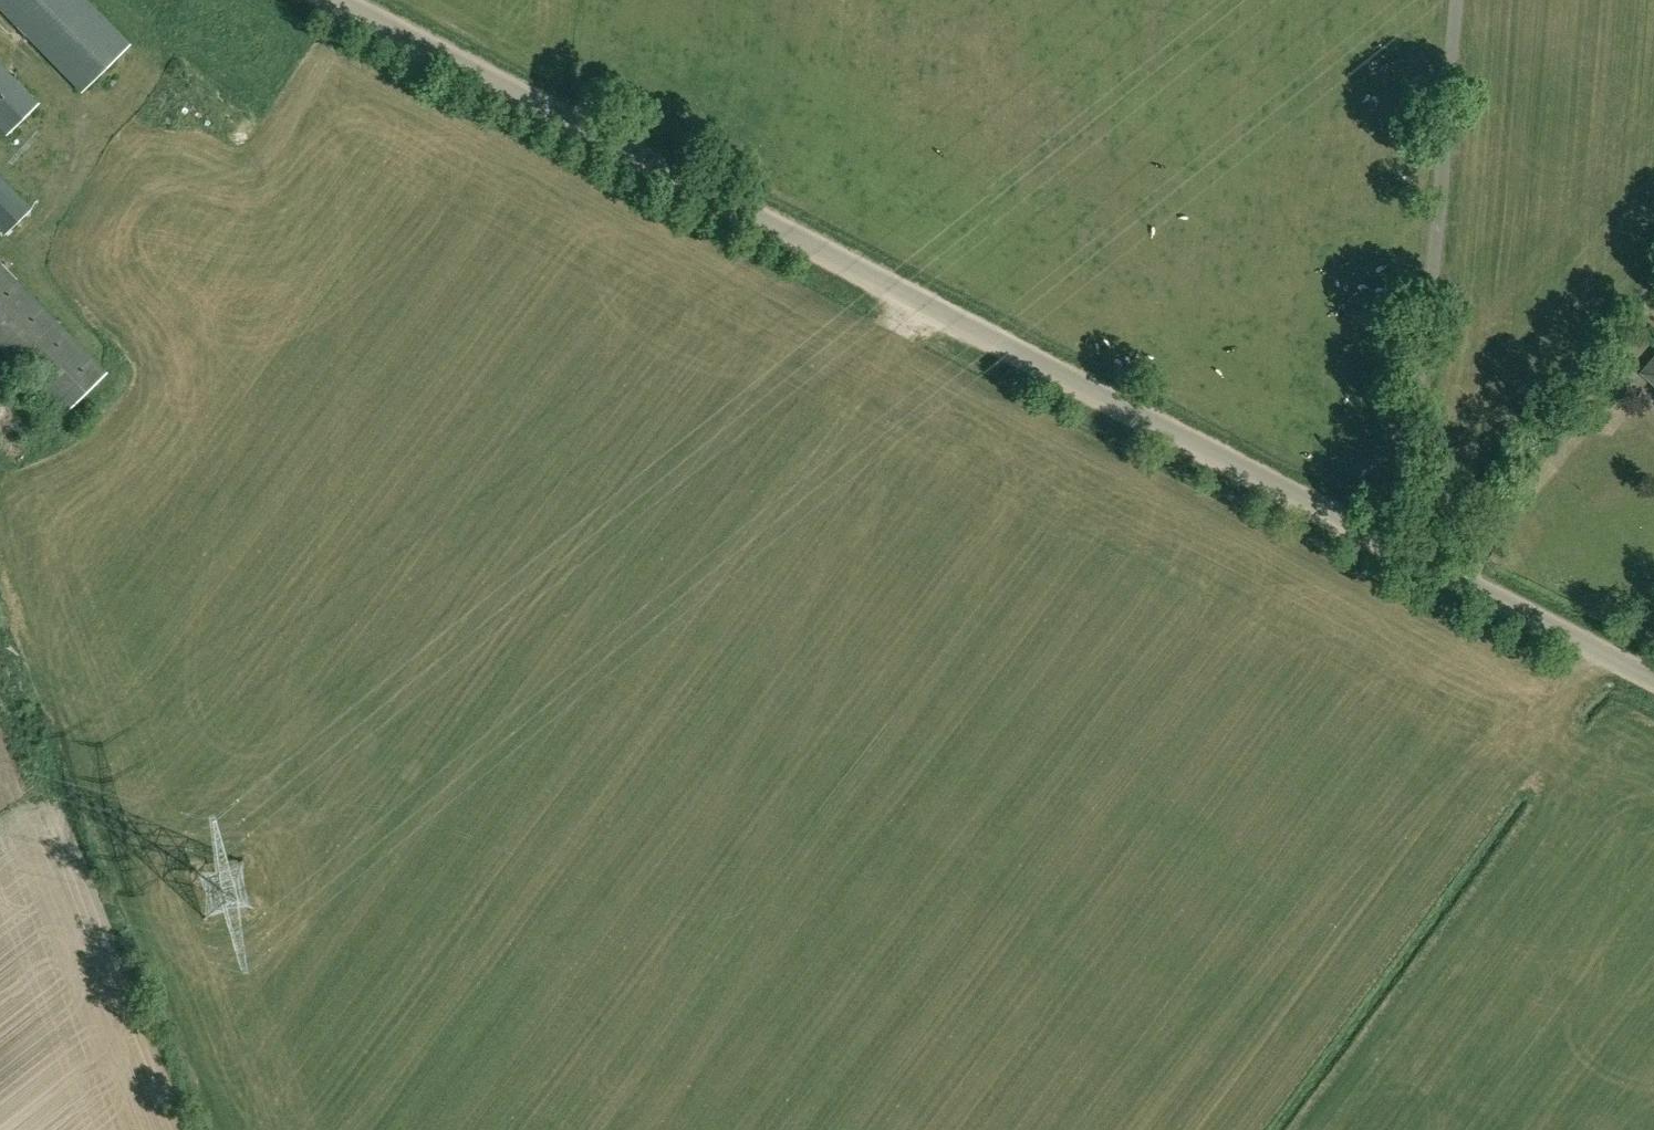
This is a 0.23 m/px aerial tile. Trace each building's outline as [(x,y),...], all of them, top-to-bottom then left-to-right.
[(86,0),(0,0),(0,7),(82,91),(76,97),(83,104),(56,131),(227,305),(289,244),(271,227),(290,208),(86,0)] [(5,135),(40,102),(0,62),(0,130),(5,135)] [(5,235),(32,208),(0,176),(0,229),(5,235)] [(107,372),(0,263),(0,346),(65,413),(107,372)] [(1644,372),(1653,381),(1653,360),(1644,372)]
